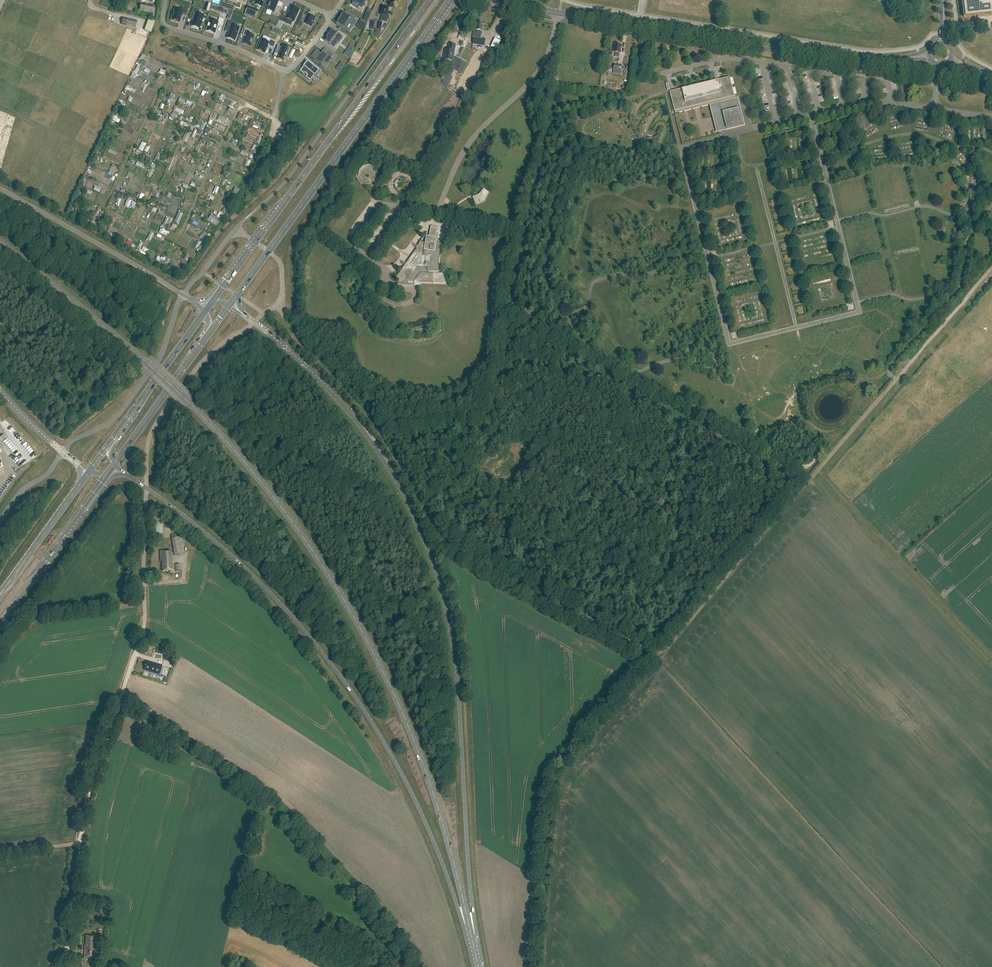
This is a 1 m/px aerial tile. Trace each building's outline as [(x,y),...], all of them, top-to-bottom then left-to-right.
[(279,1),(276,0),(272,0),(267,10),(279,15),(282,8),(277,6),(279,1)] [(965,17),(964,17),(978,16),(978,18),(990,16),(989,14),(991,14),(991,0),(963,0),(965,17)] [(212,3),(211,6),(217,8),(216,11),(223,13),(225,7),(212,3)] [(154,6),(141,4),(140,10),(153,13),(154,6)] [(248,6),(245,14),(252,16),(255,9),(248,6)] [(287,24),(289,20),(294,22),(299,10),(292,6),(288,14),(285,12),(281,21),(287,24)] [(175,9),(171,20),(179,23),(182,14),(187,15),(189,9),(182,7),(181,11),(175,9)] [(388,20),(389,16),(388,16),(389,12),(388,12),(388,8),(383,7),(380,21),(387,22),(387,20),(388,20)] [(193,21),(192,26),(200,29),(204,16),(199,14),(200,10),(194,8),(190,20),(191,19),(193,19),(193,20),(193,21)] [(336,24),(336,25),(336,24),(345,30),(350,23),(355,26),(357,22),(354,19),(355,18),(351,15),(350,17),(344,13),(343,15),(342,16),(337,24),(336,24)] [(301,19),(298,26),(302,28),(304,24),(311,28),(316,18),(308,14),(305,21),(301,19)] [(148,31),(152,19),(146,17),(143,29),(148,31)] [(136,27),(137,21),(123,18),(122,24),(136,27)] [(210,19),(207,31),(215,33),(218,24),(222,26),(224,20),(220,19),(219,22),(210,19)] [(235,26),(236,23),(230,21),(226,31),(226,32),(227,30),(229,31),(228,32),(229,32),(227,38),(235,41),(240,28),(235,26)] [(485,46),(486,40),(481,39),(483,23),(483,22),(480,22),(477,22),(476,25),(473,25),(472,30),(474,30),(473,38),(474,38),(473,45),(479,46),(478,47),(481,48),(482,46),(485,46)] [(250,34),(251,32),(246,30),(243,35),(246,37),(243,44),(250,47),(255,36),(250,34)] [(329,34),(325,40),(331,45),(333,46),(336,41),(337,40),(339,42),(343,37),(338,33),(338,32),(338,31),(337,33),(332,30),(329,34)] [(501,50),(505,41),(493,36),(490,45),(501,50)] [(262,39),(258,50),(265,53),(268,46),(274,48),(276,42),(270,40),(269,43),(262,39)] [(278,45),(276,52),(279,53),(277,58),(278,58),(284,61),(284,62),(291,48),(290,48),(284,45),(283,44),(282,47),(278,45)] [(456,57),(461,47),(455,46),(456,45),(449,44),(448,50),(445,50),(444,60),(444,62),(445,63),(447,63),(448,62),(448,61),(452,61),(453,56),(456,57)] [(620,53),(622,45),(615,44),(614,49),(613,49),(612,52),(615,52),(614,56),(619,57),(619,53),(620,53)] [(351,45),(345,54),(348,57),(354,48),(351,45)] [(317,50),(312,56),(316,59),(316,60),(321,64),(324,62),(327,64),(332,59),(333,59),(335,56),(329,52),(327,55),(323,51),(321,53),(317,50)] [(462,74),(468,63),(455,57),(454,60),(448,71),(447,74),(451,76),(452,73),(454,70),(462,74)] [(308,75),(307,76),(306,77),(307,78),(310,80),(311,79),(311,80),(315,75),(315,76),(320,71),(314,66),(308,61),(304,66),(300,71),(301,71),(304,74),(305,73),(308,75)] [(621,74),(622,65),(614,64),(613,73),(621,74)] [(734,96),(730,77),(718,80),(682,89),(670,92),(674,111),(709,102),(713,117),(714,116),(717,129),(726,127),(726,128),(743,124),(739,108),(738,108),(737,105),(738,105),(738,98),(734,99),(734,96)] [(179,108),(172,106),(170,114),(176,116),(177,112),(181,113),(183,109),(179,108)] [(230,170),(227,175),(232,178),(231,180),(236,182),(241,173),(235,170),(234,173),(230,170)] [(480,196),(481,197),(474,200),(476,206),(485,202),(490,194),(485,190),(480,196)] [(162,199),(160,205),(171,209),(174,203),(162,199)] [(216,223),(218,217),(209,212),(206,219),(216,223)] [(440,252),(435,251),(437,238),(436,238),(437,228),(431,226),(429,236),(426,236),(426,239),(425,243),(421,242),(427,233),(427,232),(416,248),(417,249),(418,249),(418,251),(417,251),(415,253),(417,254),(410,265),(408,263),(405,263),(395,277),(399,280),(400,279),(401,281),(400,282),(402,285),(407,285),(407,283),(414,283),(414,286),(420,286),(420,283),(446,284),(446,280),(443,274),(438,274),(438,272),(439,272),(440,253),(440,251),(442,245),(440,250),(440,252)] [(245,468),(247,466),(238,456),(236,458),(245,468)] [(172,538),(174,553),(185,552),(182,536),(177,537),(176,534),(171,535),(172,538)] [(172,551),(160,551),(161,561),(162,560),(163,571),(173,570),(172,551)] [(162,665),(147,661),(144,670),(160,674),(162,665)] [(95,957),(96,936),(87,935),(86,945),(85,945),(84,957),(95,957)]
